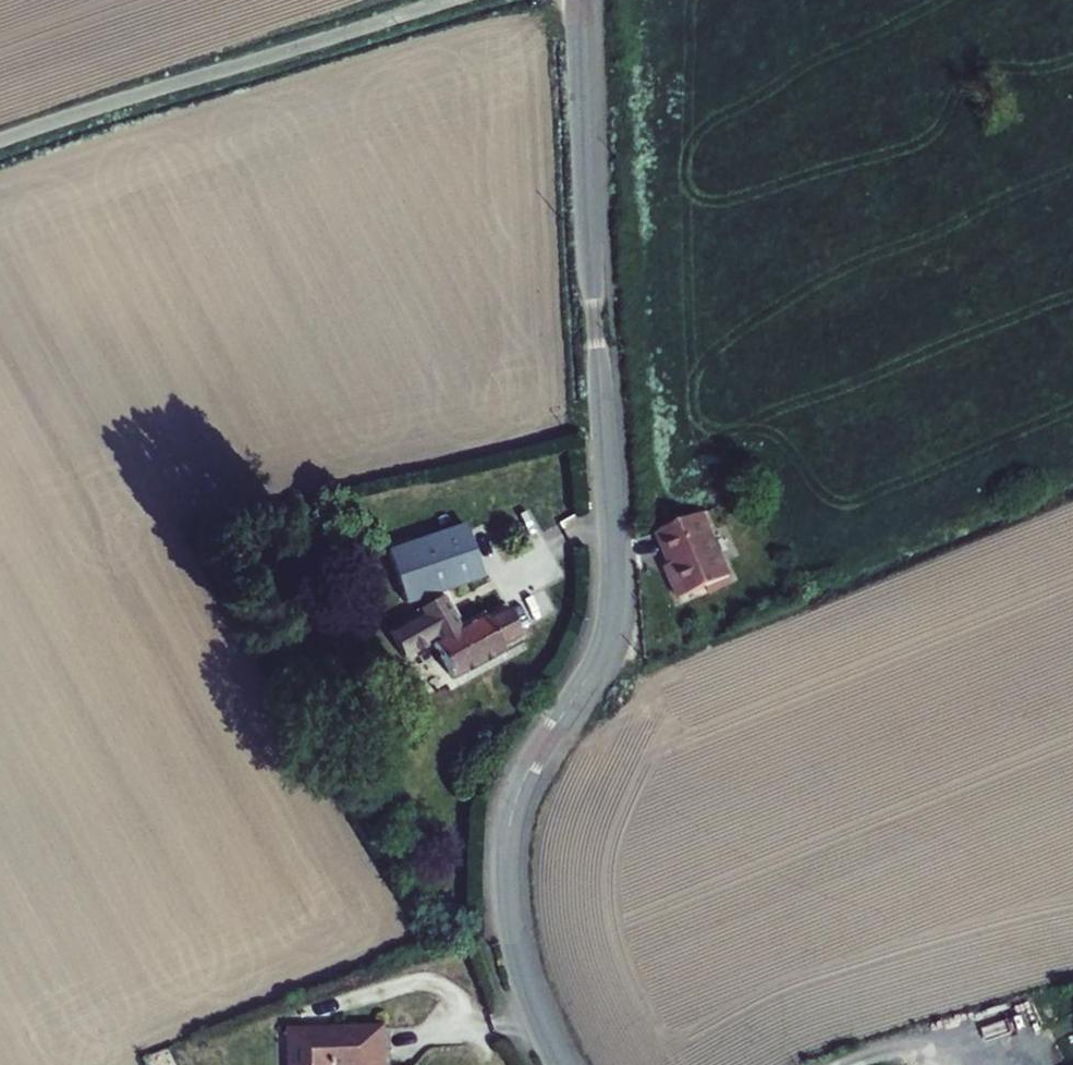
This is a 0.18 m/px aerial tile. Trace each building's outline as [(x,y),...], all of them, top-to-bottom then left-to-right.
[(505,565),(491,516),(385,546),(399,594),(505,565)] [(732,582),(705,516),(658,535),(676,580),(671,582),(680,603),(732,582)] [(441,668),(451,686),(541,644),(525,609),(462,639),(446,606),(419,619),(421,625),(435,652),(441,668)] [(435,652),(421,625),(391,639),(404,667),(435,652)] [(437,694),(451,686),(441,668),(427,675),(437,694)] [(291,1031),(292,1064),(388,1064),(387,1028),(291,1031)]
